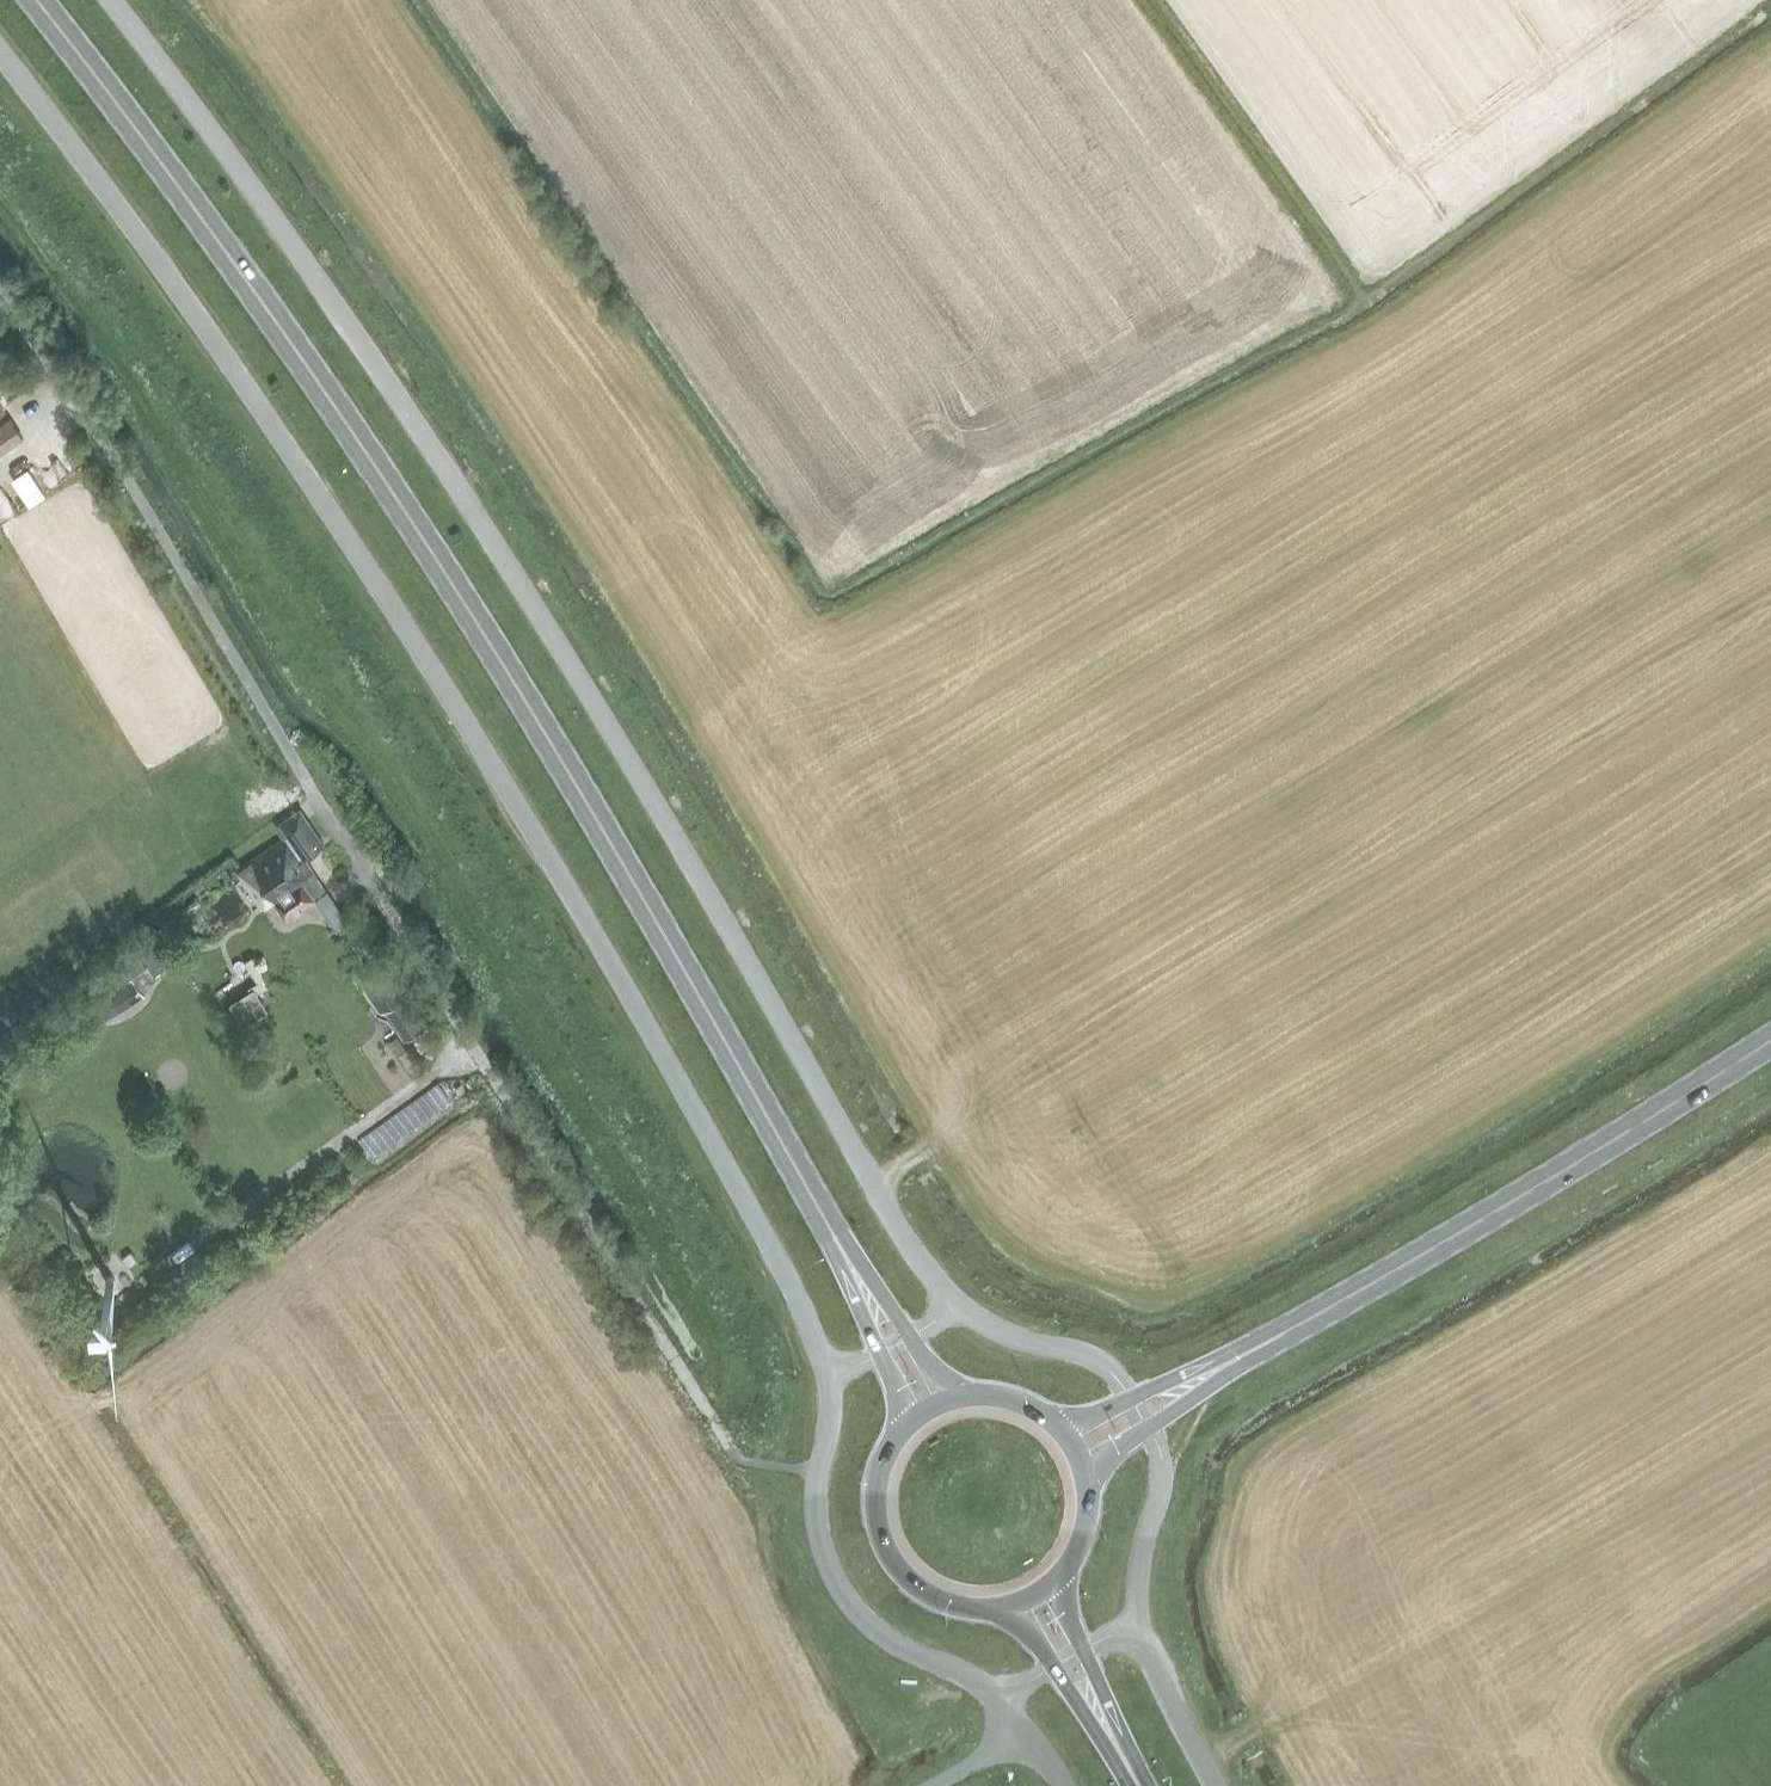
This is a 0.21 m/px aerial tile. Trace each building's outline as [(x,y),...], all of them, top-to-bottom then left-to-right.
[(22,439),(9,419),(0,426),(0,454),(22,439)] [(323,845),(307,822),(299,809),(278,823),(287,837),(235,872),(259,908),(271,900),(286,920),(327,890),(305,857),(323,845)] [(426,1026),(385,964),(360,981),(381,1013),(385,1010),(405,1040),(426,1026)] [(145,996),(134,978),(95,1003),(106,1020),(145,996)]
